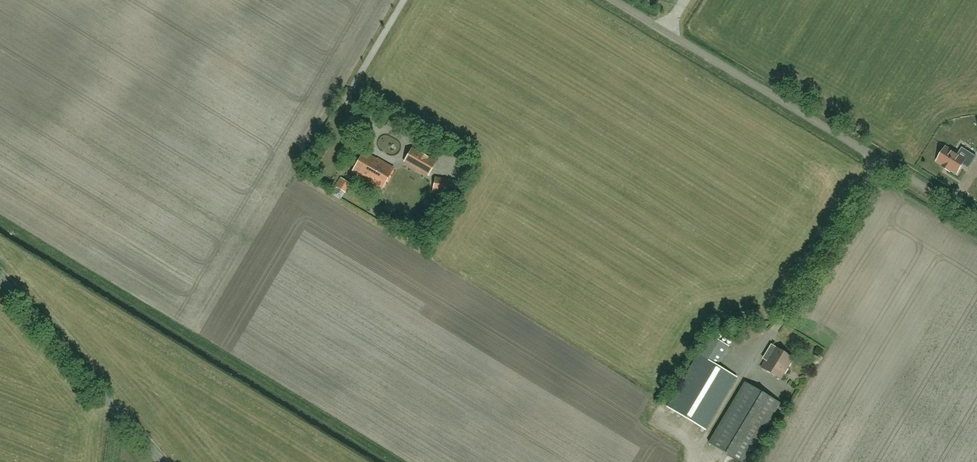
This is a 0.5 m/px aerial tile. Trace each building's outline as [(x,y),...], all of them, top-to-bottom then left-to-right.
[(377,126),(390,130),(393,120),(380,116),(377,126)] [(401,150),(406,140),(392,133),(390,138),(383,135),(381,140),(401,150)] [(378,142),(376,148),(402,159),(405,152),(378,142)] [(435,163),(411,149),(404,162),(427,176),(435,163)] [(944,149),(936,162),(955,175),(961,166),(967,170),(974,160),(967,156),(963,161),(944,149)] [(382,189),(394,168),(373,155),(372,157),(364,152),(353,171),(359,174),(358,175),(382,189)] [(346,192),(351,184),(342,177),(337,186),(346,192)] [(454,195),(456,183),(435,179),(433,191),(454,195)] [(709,335),(698,354),(667,407),(705,429),(736,377),(717,365),(728,346),(709,335)] [(761,368),(780,379),(793,358),(771,345),(764,356),(767,358),(761,368)] [(709,443),(740,461),(745,461),(781,404),(746,382),(709,443)]
